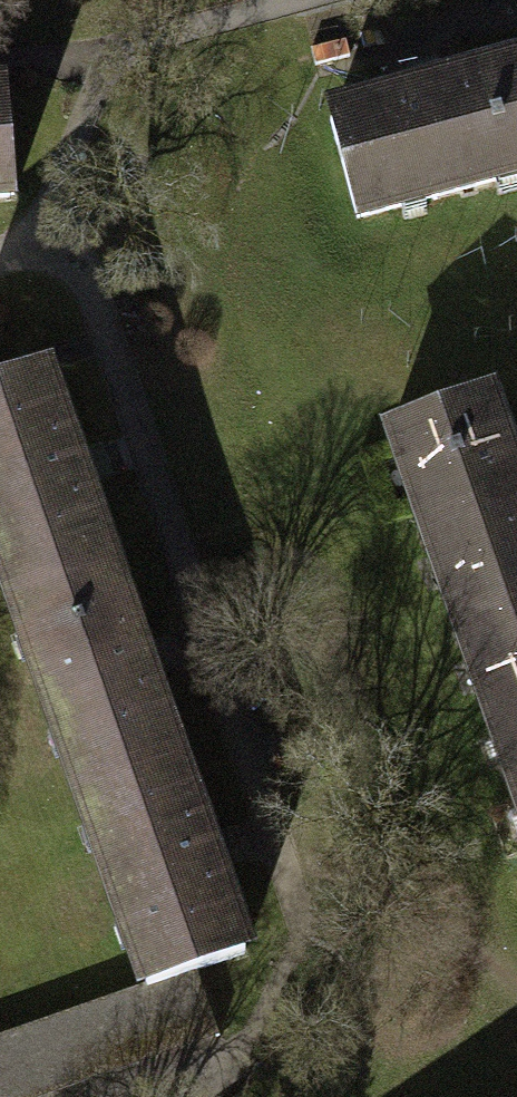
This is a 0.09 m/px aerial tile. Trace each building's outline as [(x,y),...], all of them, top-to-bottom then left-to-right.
[(317,117),(346,223),(516,176),(516,64),(317,117)] [(0,91),(0,199),(11,198),(2,91),(0,91)] [(36,366),(0,377),(0,599),(2,606),(104,572),(36,366)] [(479,387),(378,422),(448,619),(516,595),(516,496),(479,387)] [(171,759),(104,572),(2,606),(71,794),(171,759)] [(448,619),(507,792),(516,789),(516,595),(448,619)] [(237,952),(171,759),(71,794),(138,986),(188,969),(237,952)] [(507,792),(516,822),(516,789),(507,792)] [(188,969),(138,986),(0,1034),(0,1096),(36,1096),(212,1036),(188,969)]
